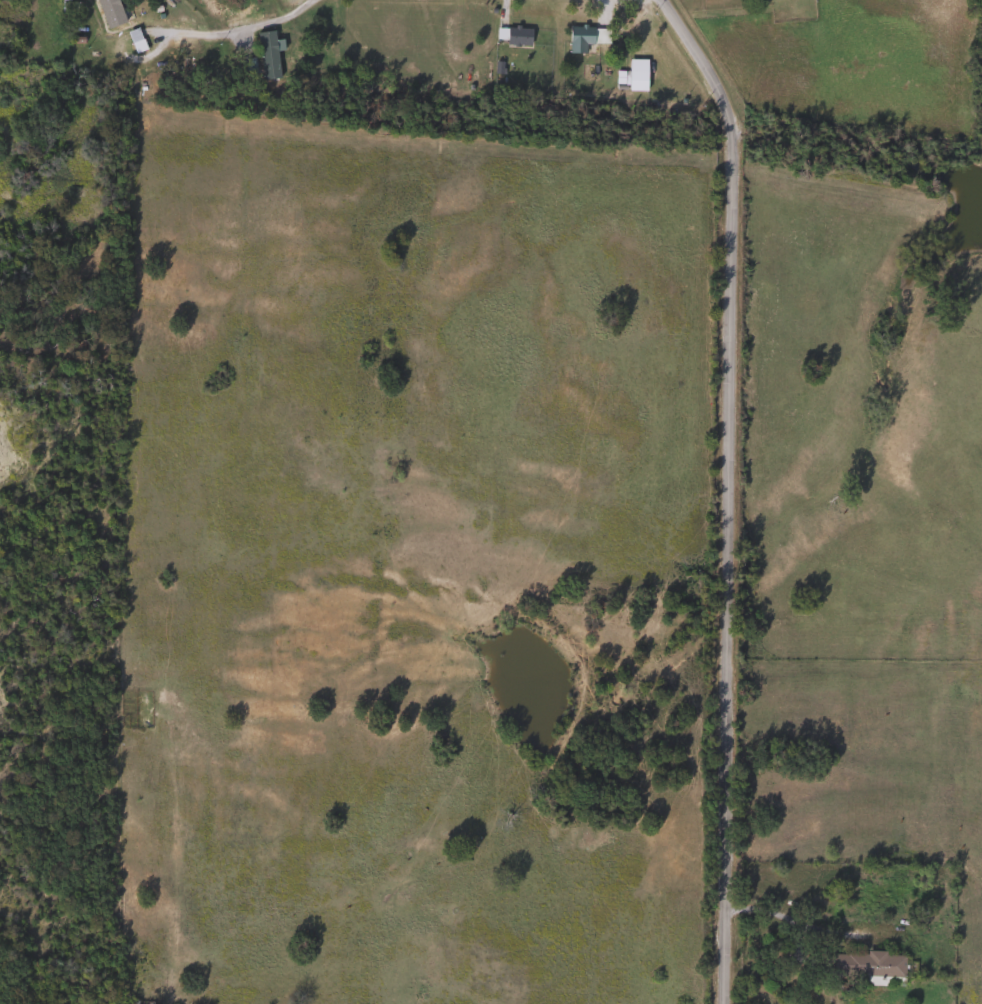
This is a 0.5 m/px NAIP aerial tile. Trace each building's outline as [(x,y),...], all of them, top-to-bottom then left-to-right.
[(114,25),(94,0),(106,0),(121,19),(114,25)] [(528,46),(503,46),(503,28),(528,28),(528,46)] [(607,28),(606,45),(583,44),(583,54),(567,54),(567,28),(607,28)] [(143,50),(132,54),(124,32),(135,29),(143,50)] [(255,33),(272,32),(273,41),(281,40),(281,50),(274,51),(277,78),(259,79),(255,33)] [(905,953),(904,978),(831,977),(831,952),(905,953)]
